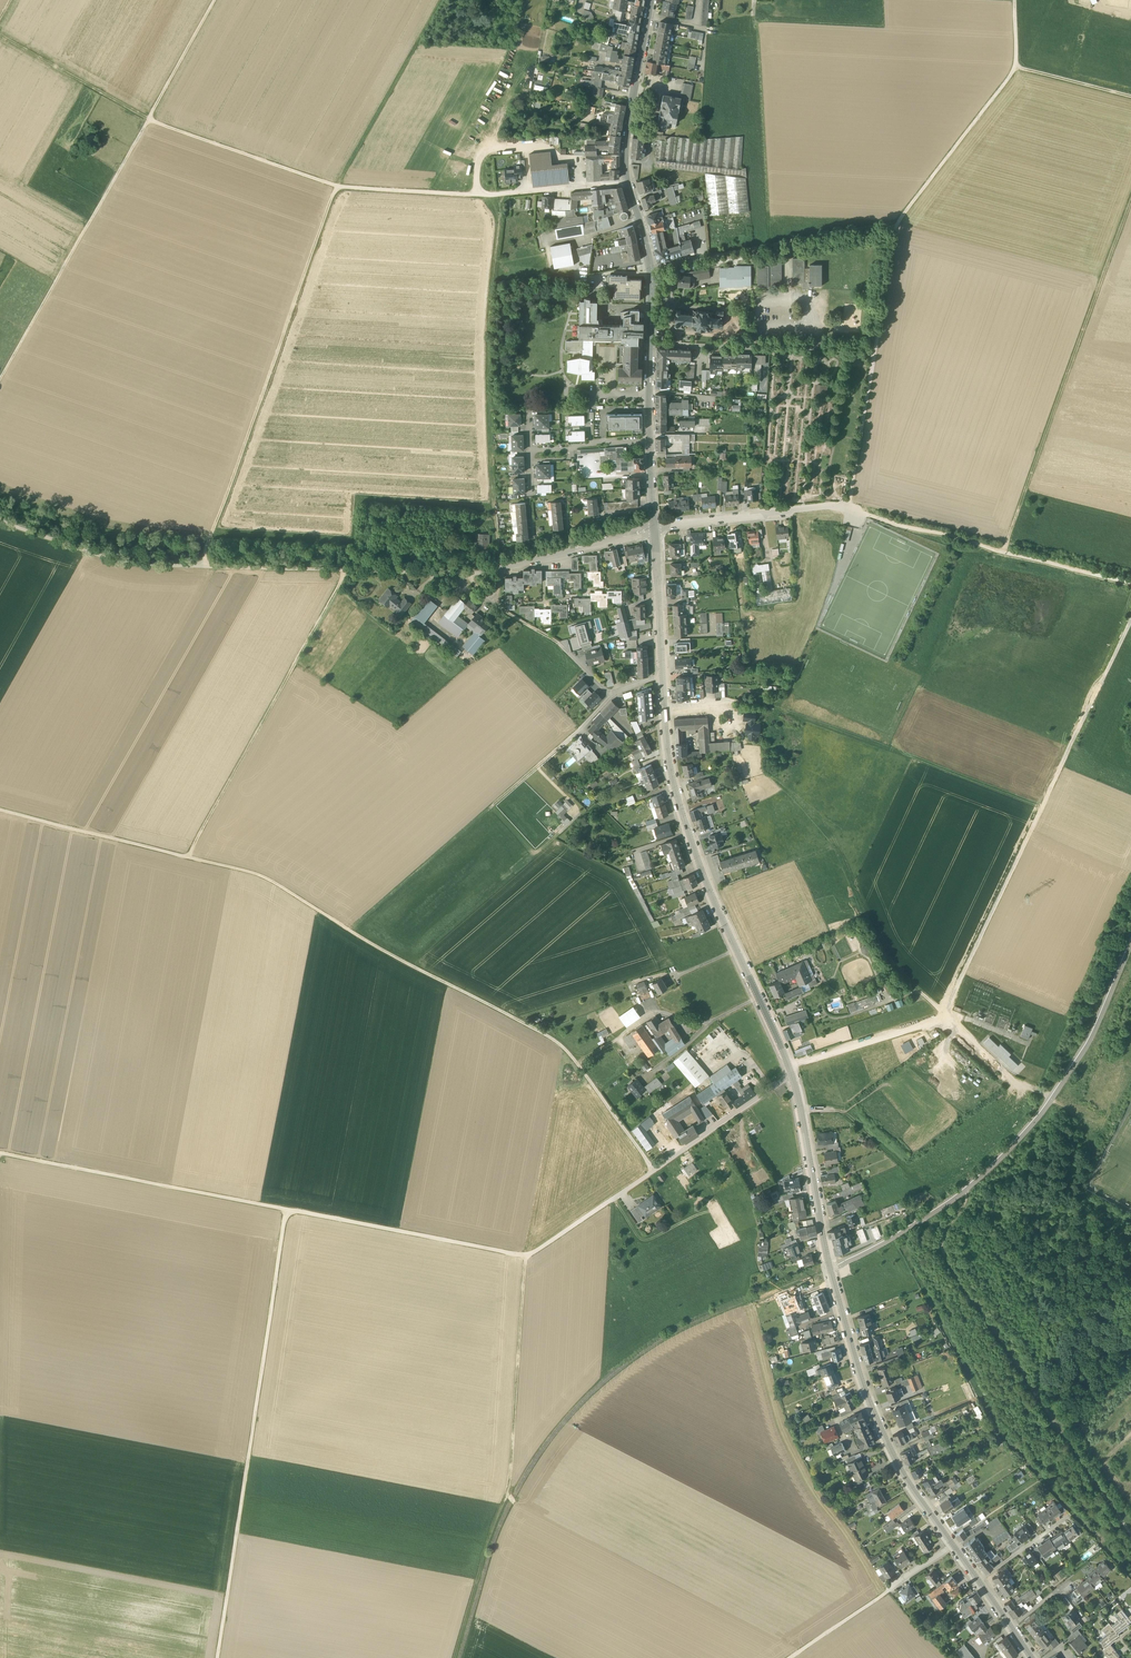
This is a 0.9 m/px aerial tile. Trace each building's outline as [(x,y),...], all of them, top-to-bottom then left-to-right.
[(665,1),(664,1),(663,8),(675,10),(676,3),(665,1)] [(626,4),(618,3),(618,4),(615,3),(614,8),(617,9),(620,10),(624,11),(625,12),(626,4)] [(643,7),(634,6),(633,5),(631,14),(642,16),(643,7)] [(675,10),(663,8),(661,15),(674,17),(675,10)] [(620,10),(617,9),(615,18),(622,20),(623,15),(620,14),(620,10)] [(582,16),(592,20),(594,16),(590,15),(591,12),(584,10),(582,16)] [(642,16),(631,14),(629,22),(640,24),(642,16)] [(622,20),(615,18),(613,27),(615,27),(618,28),(619,23),(621,24),(622,20)] [(673,24),(660,21),(658,32),(670,34),(671,34),(673,24)] [(640,24),(629,22),(628,22),(628,25),(627,25),(626,25),(625,29),(639,32),(640,24)] [(625,29),(622,29),(621,33),(626,34),(627,31),(629,32),(628,38),(637,40),(639,32),(625,29)] [(670,34),(658,32),(656,42),(668,44),(670,34)] [(668,44),(656,42),(654,52),(666,54),(668,44)] [(613,47),(601,43),(599,51),(607,52),(607,50),(612,50),(613,47)] [(626,47),(625,47),(625,49),(624,55),(634,57),(636,49),(626,47)] [(666,54),(654,52),(652,62),(658,63),(664,65),(666,54)] [(634,57),(624,55),(623,59),(623,63),(622,69),(632,70),(634,57)] [(696,60),(689,59),(687,69),(694,70),(696,60)] [(652,62),(647,61),(645,72),(656,74),(658,68),(658,63),(652,62)] [(632,70),(622,69),(621,73),(619,72),(619,71),(610,69),(609,69),(609,68),(606,67),(605,68),(603,68),(602,67),(600,66),(599,67),(595,67),(594,71),(603,72),(631,77),(632,70)] [(631,77),(603,72),(602,79),(614,81),(615,80),(616,77),(619,77),(618,82),(618,84),(629,86),(631,77)] [(658,120),(657,129),(666,130),(667,124),(668,125),(669,126),(676,127),(676,123),(678,113),(678,112),(681,98),(685,99),(690,100),(693,85),(688,84),(683,83),(681,93),(670,92),(670,96),(663,95),(661,105),(660,105),(659,110),(660,110),(658,120)] [(596,87),(594,87),(593,95),(603,97),(604,89),(596,87)] [(626,105),(616,103),(615,107),(615,111),(624,113),(626,105)] [(624,113),(615,111),(614,115),(613,119),(623,120),(624,113)] [(622,125),(612,123),(611,126),(610,131),(611,131),(610,135),(621,136),(622,125)] [(621,136),(610,135),(610,140),(610,145),(620,146),(621,136)] [(96,143),(94,136),(84,138),(86,146),(96,143)] [(743,136),(699,139),(667,136),(667,141),(660,140),(658,140),(655,160),(741,170),(741,168),(743,136)] [(644,139),(633,138),(632,147),(643,148),(644,139)] [(596,145),(586,146),(586,155),(597,155),(596,149),(596,145)] [(643,148),(632,147),(631,158),(641,159),(642,156),(642,152),(643,148)] [(567,163),(552,165),(551,152),(529,154),(532,184),(569,180),(567,163)] [(604,155),(597,155),(597,158),(593,158),(593,160),(592,160),(592,165),(594,165),(594,162),(600,162),(604,162),(604,155)] [(620,156),(612,155),(611,162),(611,170),(619,170),(620,156)] [(741,170),(655,160),(655,167),(705,173),(746,178),(747,178),(746,168),(741,168),(741,170)] [(515,169),(505,170),(506,178),(505,180),(505,182),(507,184),(510,184),(511,182),(518,181),(517,178),(522,177),(522,170),(521,165),(515,165),(515,169)] [(592,165),(587,165),(587,168),(587,181),(600,180),(600,175),(600,165),(594,165),(592,165)] [(611,174),(604,174),(604,180),(617,178),(619,176),(619,170),(611,170),(611,174)] [(746,178),(705,173),(709,215),(749,212),(746,178)] [(648,179),(637,182),(639,192),(645,191),(652,188),(651,184),(650,184),(648,179)] [(674,190),(673,186),(666,188),(671,205),(677,203),(680,202),(679,195),(676,196),(675,196),(674,190)] [(622,187),(611,188),(613,193),(615,201),(625,198),(622,188),(622,187)] [(601,189),(591,190),(592,198),(592,200),(592,201),(593,205),(603,203),(603,200),(602,194),(602,193),(601,189)] [(591,190),(578,192),(578,195),(578,198),(577,198),(577,200),(592,198),(591,190)] [(571,200),(561,199),(560,210),(565,211),(571,211),(571,210),(571,209),(572,199),(572,196),(572,192),(571,192),(571,193),(571,200)] [(652,195),(641,198),(644,209),(653,206),(651,202),(662,199),(660,193),(652,195)] [(553,197),(543,197),(543,202),(542,202),(542,206),(543,206),(543,207),(553,208),(553,197)] [(625,198),(615,201),(616,204),(617,208),(618,210),(619,212),(628,209),(625,198)] [(603,203),(593,205),(594,215),(594,220),(596,220),(605,217),(604,212),(604,209),(603,203)] [(575,209),(571,209),(571,210),(571,211),(565,211),(566,216),(552,226),(555,229),(557,239),(584,234),(585,234),(584,234),(583,216),(576,217),(575,209)] [(653,213),(650,214),(648,215),(647,217),(649,224),(663,220),(662,216),(659,217),(658,212),(653,213)] [(594,215),(583,216),(584,234),(585,234),(595,231),(595,228),(596,220),(594,220),(594,215)] [(605,217),(596,220),(595,228),(595,231),(611,226),(608,216),(605,217)] [(663,220),(649,224),(651,233),(663,231),(672,228),(675,228),(673,217),(668,218),(663,220)] [(703,220),(693,223),(695,229),(704,226),(703,220)] [(689,224),(677,227),(679,245),(684,243),(683,242),(686,241),(683,231),(687,230),(687,231),(691,230),(689,224)] [(633,225),(621,229),(623,236),(626,236),(635,234),(633,225)] [(675,246),(668,248),(667,247),(666,247),(663,231),(651,233),(655,249),(654,250),(657,262),(670,260),(670,258),(683,255),(679,245),(675,246)] [(635,234),(626,236),(626,239),(627,243),(637,241),(635,234)] [(686,241),(683,242),(684,243),(679,245),(683,255),(694,251),(691,242),(692,242),(691,241),(692,241),(691,239),(686,241)] [(348,245),(340,245),(339,240),(337,240),(337,249),(339,249),(339,252),(348,252),(348,245)] [(627,243),(626,244),(630,261),(641,259),(637,241),(627,243)] [(570,243),(550,246),(554,268),(574,265),(570,243)] [(592,244),(577,249),(579,256),(591,252),(592,244)] [(626,244),(620,245),(621,251),(624,263),(630,261),(626,244)] [(822,265),(809,265),(809,268),(804,268),(804,258),(792,258),(793,282),(803,282),(803,289),(812,289),(812,286),(822,286),(822,285),(821,285),(821,265),(822,265)] [(768,266),(757,266),(757,287),(769,287),(769,286),(776,286),(776,284),(781,284),(781,262),(772,262),(772,266),(768,266)] [(751,266),(738,266),(738,268),(735,268),(727,268),(720,268),(720,287),(736,287),(736,285),(751,285),(751,266)] [(609,275),(609,286),(614,286),(614,298),(621,298),(621,300),(641,301),(641,293),(641,280),(627,280),(627,277),(627,276),(609,275)] [(690,276),(679,275),(678,286),(689,287),(690,282),(690,277),(690,276)] [(640,310),(631,309),(631,310),(621,312),(622,322),(624,322),(623,325),(620,325),(599,325),(598,319),(597,319),(597,302),(590,302),(590,299),(584,297),(584,301),(580,301),(579,323),(580,323),(580,324),(579,324),(579,325),(578,325),(578,337),(579,337),(579,338),(582,338),(582,340),(579,340),(571,340),(571,341),(566,341),(566,349),(568,350),(571,351),(573,351),(576,351),(578,351),(580,351),(582,350),(582,358),(580,358),(568,360),(568,371),(580,373),(582,373),(582,380),(595,380),(595,372),(592,372),(592,367),(594,367),(594,364),(592,364),(593,338),(595,338),(595,340),(613,340),(626,341),(626,349),(624,349),(624,354),(626,354),(625,364),(619,364),(618,381),(642,382),(642,368),(641,368),(638,368),(637,368),(637,360),(637,359),(637,354),(638,354),(638,349),(637,349),(638,344),(639,335),(643,335),(643,334),(643,331),(644,331),(644,330),(643,330),(644,322),(641,322),(638,322),(638,320),(639,320),(639,317),(642,316),(642,313),(639,313),(640,310)] [(711,313),(708,312),(709,311),(708,311),(707,312),(698,311),(698,310),(697,310),(697,311),(694,311),(693,310),(693,311),(693,315),(692,314),(691,315),(692,315),(689,315),(689,313),(688,313),(688,315),(685,314),(685,313),(684,313),(684,314),(681,314),(681,313),(680,312),(680,311),(681,311),(681,310),(680,310),(679,310),(677,310),(676,310),(675,311),(676,311),(676,313),(675,313),(675,314),(674,313),(674,314),(675,314),(675,316),(675,320),(674,320),(674,322),(673,322),(673,323),(674,323),(675,323),(675,325),(674,325),(674,326),(674,327),(675,327),(678,327),(679,327),(678,328),(684,328),(684,324),(687,324),(687,326),(688,326),(688,324),(691,325),(690,325),(691,326),(692,325),(692,329),(691,329),(691,330),(692,329),(696,330),(695,331),(696,331),(697,330),(705,331),(706,332),(706,331),(709,331),(710,332),(711,331),(710,331),(710,327),(711,328),(712,327),(714,327),(714,329),(715,329),(715,327),(718,328),(718,329),(719,329),(719,327),(721,325),(722,326),(723,325),(722,325),(722,322),(723,321),(723,320),(722,321),(720,318),(721,317),(723,317),(724,311),(716,310),(716,314),(712,313),(713,313),(712,312),(711,313)] [(746,337),(747,331),(742,334),(735,341),(741,340),(746,337)] [(668,349),(657,348),(656,359),(657,359),(656,378),(668,379),(669,379),(669,364),(668,362),(670,361),(676,361),(676,364),(681,363),(681,364),(686,363),(685,361),(691,362),(692,349),(669,349),(668,349)] [(737,355),(723,354),(723,356),(722,370),(729,370),(736,370),(736,369),(737,355)] [(750,354),(748,354),(737,354),(737,355),(736,369),(743,370),(743,369),(751,369),(751,363),(751,355),(751,354),(750,354)] [(723,356),(710,355),(710,370),(722,371),(722,370),(723,356)] [(668,379),(656,378),(656,387),(667,387),(667,382),(668,379)] [(691,381),(680,380),(680,389),(691,390),(691,381)] [(827,386),(817,385),(816,395),(821,395),(825,396),(827,386)] [(666,395),(655,394),(656,409),(666,409),(666,404),(666,395)] [(685,400),(682,400),(682,402),(671,402),(671,404),(666,404),(666,409),(688,409),(688,404),(688,400),(685,400)] [(666,409),(656,409),(656,425),(666,425),(666,418),(666,413),(666,409)] [(521,414),(509,414),(509,420),(509,425),(511,425),(516,425),(518,425),(521,425),(521,421),(520,421),(520,418),(521,418),(521,414)] [(642,414),(607,414),(607,427),(613,427),(613,429),(620,429),(620,427),(632,427),(632,431),(636,431),(636,428),(642,428),(642,414)] [(584,415),(568,416),(569,421),(572,421),(572,425),(573,425),(580,424),(584,424),(584,415)] [(573,431),(572,431),(572,435),(569,435),(569,440),(585,440),(584,431),(580,431),(573,431)] [(665,438),(655,438),(656,450),(666,450),(666,441),(665,438)] [(689,457),(675,458),(676,467),(683,467),(690,466),(689,457)] [(644,458),(634,459),(634,471),(644,471),(644,470),(644,466),(644,458)] [(675,458),(666,458),(666,467),(676,467),(675,458)] [(624,459),(621,459),(621,464),(621,469),(621,472),(634,471),(634,459),(624,459)] [(670,475),(663,475),(664,487),(674,487),(673,476),(673,475),(670,475)] [(639,478),(634,478),(633,478),(626,479),(626,488),(640,488),(639,478)] [(544,485),(537,485),(538,492),(541,492),(541,496),(547,495),(546,491),(551,491),(551,484),(544,485)] [(640,488),(626,488),(626,498),(627,498),(638,497),(640,497),(640,488)] [(751,489),(747,490),(748,496),(749,501),(757,500),(756,489),(756,491),(752,491),(751,489)] [(734,505),(733,495),(725,496),(726,506),(734,505)] [(702,497),(702,500),(703,508),(716,507),(715,498),(707,499),(707,497),(702,497)] [(597,498),(587,499),(588,507),(598,506),(597,498)] [(689,500),(678,501),(679,511),(690,510),(689,500)] [(561,501),(551,502),(552,510),(562,509),(561,501)] [(678,501),(668,502),(669,512),(679,511),(678,501)] [(525,503),(515,504),(516,511),(526,511),(525,503)] [(598,506),(588,507),(589,515),(599,514),(598,506)] [(562,509),(552,510),(552,518),(562,517),(562,509)] [(526,511),(516,511),(517,519),(527,518),(526,511)] [(465,518),(453,517),(452,527),(464,528),(465,518)] [(562,517),(552,518),(553,525),(563,524),(562,517)] [(527,518),(517,519),(517,526),(527,525),(527,518)] [(517,526),(513,527),(513,530),(514,530),(515,534),(516,534),(518,534),(528,533),(527,525),(517,526)] [(787,526),(776,527),(777,538),(786,537),(786,534),(788,534),(787,526)] [(845,526),(841,541),(844,542),(846,534),(850,536),(852,528),(845,526)] [(740,531),(735,532),(735,533),(732,534),(732,533),(730,534),(731,541),(731,542),(733,542),(734,547),(742,546),(740,531)] [(757,532),(747,533),(747,538),(749,538),(749,544),(759,543),(759,537),(758,532),(757,532)] [(705,533),(690,534),(691,538),(691,555),(699,555),(698,545),(706,544),(705,541),(705,533)] [(489,534),(477,534),(477,542),(478,542),(478,550),(488,550),(489,534)] [(724,537),(713,538),(713,539),(714,554),(721,553),(720,548),(725,547),(724,537)] [(680,544),(670,544),(670,556),(680,556),(680,549),(680,544)] [(642,545),(634,547),(638,559),(644,558),(645,561),(648,561),(648,552),(647,553),(644,553),(642,547),(642,545)] [(634,547),(627,548),(627,551),(629,558),(630,561),(638,559),(634,547)] [(617,549),(604,552),(606,563),(612,561),(613,567),(621,565),(619,557),(617,549)] [(597,555),(584,555),(584,561),(590,561),(590,571),(590,572),(598,572),(598,571),(598,567),(597,567),(597,555)] [(625,556),(619,557),(621,565),(624,564),(624,566),(628,565),(626,559),(625,556)] [(681,563),(671,564),(671,575),(681,574),(681,563)] [(758,565),(751,566),(752,573),(760,572),(761,571),(769,570),(769,564),(758,565)] [(536,570),(536,572),(535,572),(534,568),(532,568),(532,572),(530,572),(530,583),(537,583),(537,582),(542,582),(542,570),(536,570)] [(523,570),(523,577),(518,577),(518,580),(516,580),(516,576),(513,576),(513,580),(512,580),(512,577),(505,577),(505,589),(511,589),(511,591),(519,591),(519,588),(524,588),(524,583),(530,583),(530,572),(530,570),(523,570)] [(769,570),(761,571),(765,592),(773,590),(769,570)] [(760,572),(752,573),(755,593),(763,592),(760,572)] [(581,588),(581,573),(569,573),(569,578),(569,579),(574,579),(574,588),(581,588)] [(561,589),(561,578),(560,578),(557,578),(554,578),(551,578),(548,578),(547,578),(548,583),(554,583),(554,585),(554,594),(562,594),(562,589),(561,589)] [(636,578),(632,578),(633,586),(646,585),(646,578),(642,578),(636,578)] [(676,584),(666,584),(667,595),(677,595),(676,591),(676,584)] [(646,585),(633,586),(633,594),(636,593),(643,593),(646,593),(646,585)] [(755,593),(757,605),(792,600),(790,588),(773,590),(765,592),(763,592),(755,593)] [(405,598),(402,602),(396,597),(397,595),(389,589),(381,599),(389,605),(390,604),(396,609),(395,610),(401,615),(411,603),(405,598)] [(602,591),(600,591),(600,590),(595,590),(595,593),(590,593),(591,598),(591,601),(602,601),(602,607),(607,607),(607,598),(607,593),(602,594),(602,591)] [(622,603),(622,591),(607,591),(607,593),(607,598),(616,598),(616,603),(622,603)] [(469,600),(461,594),(459,598),(466,604),(469,600)] [(505,605),(508,605),(508,610),(515,610),(515,605),(512,605),(512,595),(505,596),(505,605)] [(466,604),(459,598),(456,601),(464,607),(466,604)] [(591,601),(591,598),(579,598),(574,598),(574,606),(584,606),(584,611),(591,611),(591,601)] [(429,599),(415,616),(424,623),(437,605),(429,599)] [(477,606),(469,600),(466,604),(474,610),(477,606)] [(464,607),(456,601),(445,615),(453,621),(457,615),(464,607)] [(568,604),(556,604),(551,604),(551,609),(551,612),(562,612),(562,618),(568,618),(568,604)] [(683,604),(673,605),(673,614),(683,614),(683,604)] [(534,606),(520,606),(520,613),(529,613),(529,618),(535,618),(534,608),(534,606)] [(623,606),(617,607),(621,622),(627,621),(623,606)] [(551,609),(539,609),(539,608),(534,608),(535,616),(545,616),(545,622),(551,622),(551,612),(551,609)] [(645,610),(635,609),(636,619),(645,618),(645,610)] [(457,615),(453,621),(445,615),(445,614),(438,622),(458,637),(467,626),(469,624),(457,615)] [(490,624),(477,614),(469,624),(481,634),(490,624)] [(683,614),(673,614),(674,625),(687,624),(687,614),(683,614)] [(424,623),(415,616),(410,621),(420,628),(422,624),(424,623)] [(627,621),(621,622),(623,630),(625,637),(631,636),(630,632),(627,621)] [(586,622),(574,625),(580,646),(582,645),(591,643),(592,643),(588,628),(586,622)] [(459,653),(422,624),(420,628),(457,656),(459,653)] [(481,634),(469,624),(467,626),(474,632),(479,637),(479,636),(481,634)] [(687,624),(674,625),(674,636),(688,635),(687,624)] [(479,637),(474,632),(463,646),(473,655),(485,641),(479,636),(479,637)] [(679,642),(675,643),(675,646),(675,652),(688,651),(691,651),(690,647),(690,642),(680,642),(679,642)] [(647,646),(637,646),(637,653),(637,657),(647,657),(647,646)] [(582,649),(577,650),(579,657),(587,655),(586,653),(591,652),(590,647),(582,649)] [(591,652),(586,653),(587,655),(589,665),(597,663),(597,660),(604,658),(601,649),(601,648),(595,649),(596,651),(591,652)] [(647,657),(637,657),(638,663),(638,666),(648,666),(647,657)] [(692,666),(691,660),(691,659),(675,660),(676,668),(692,667),(692,666)] [(638,666),(638,671),(635,671),(635,675),(638,676),(638,677),(648,676),(648,666),(638,666)] [(610,671),(604,673),(607,687),(613,685),(610,671)] [(724,683),(718,683),(717,676),(713,676),(712,675),(710,675),(710,676),(707,676),(707,677),(706,678),(707,691),(709,691),(710,692),(711,692),(712,691),(715,691),(718,691),(718,690),(721,690),(725,690),(724,683)] [(582,679),(574,688),(580,694),(587,688),(589,686),(582,679)] [(651,687),(636,692),(637,693),(637,696),(639,696),(639,701),(652,700),(651,688),(651,687)] [(587,688),(580,694),(579,695),(582,697),(589,690),(587,688)] [(589,690),(582,697),(586,701),(593,694),(589,690)] [(687,690),(677,690),(677,700),(687,699),(687,696),(687,690)] [(630,691),(623,694),(625,700),(632,697),(630,691)] [(593,694),(586,701),(592,708),(600,700),(600,697),(595,692),(593,694)] [(612,700),(600,712),(607,719),(608,719),(609,717),(609,718),(615,712),(619,707),(612,700)] [(652,700),(639,701),(639,705),(638,706),(639,714),(640,714),(641,722),(640,722),(641,722),(654,718),(654,717),(653,717),(652,700)] [(600,712),(593,720),(595,723),(600,727),(604,723),(606,721),(607,719),(600,712)] [(755,713),(744,712),(744,720),(749,720),(753,721),(754,721),(755,713)] [(609,718),(609,717),(608,719),(607,720),(613,730),(612,731),(624,742),(630,738),(609,718)] [(707,717),(695,718),(696,729),(699,729),(699,738),(709,737),(707,717)] [(695,718),(674,719),(675,730),(682,730),(690,729),(696,729),(695,718)] [(760,725),(753,724),(753,721),(749,720),(749,724),(747,723),(745,733),(750,734),(749,738),(754,739),(755,734),(759,735),(760,725)] [(612,730),(606,721),(604,723),(609,731),(610,732),(612,731),(612,730)] [(637,721),(631,722),(636,734),(641,731),(637,721)] [(593,726),(588,731),(593,735),(597,730),(593,726)] [(607,738),(597,730),(593,735),(607,747),(612,742),(607,738)] [(682,730),(675,730),(676,744),(683,743),(682,730)] [(636,734),(635,734),(638,740),(644,737),(641,731),(636,734)] [(582,744),(581,742),(582,741),(581,735),(573,743),(573,744),(568,748),(573,751),(574,750),(574,751),(575,752),(576,752),(576,753),(575,754),(577,761),(585,753),(584,752),(586,751),(588,754),(592,750),(588,745),(585,747),(584,746),(585,745),(583,743),(582,744)] [(638,740),(635,741),(639,749),(648,744),(644,736),(638,740)] [(709,742),(700,743),(700,750),(703,750),(703,752),(710,752),(709,742)] [(683,743),(676,744),(676,756),(687,755),(687,753),(686,743),(683,743)] [(648,744),(639,749),(641,753),(643,756),(652,752),(648,744)] [(588,754),(584,757),(590,763),(597,756),(592,750),(588,754)] [(692,763),(682,765),(685,777),(693,775),(694,775),(694,774),(692,763)] [(641,768),(639,769),(641,773),(641,775),(653,771),(651,764),(641,768)] [(653,771),(641,775),(643,778),(644,783),(656,779),(653,771)] [(709,777),(702,780),(704,785),(705,785),(706,787),(712,785),(709,777)] [(656,779),(644,783),(647,789),(658,785),(656,779)] [(695,782),(688,784),(693,800),(703,797),(700,787),(704,785),(702,780),(695,782)] [(662,794),(652,797),(652,798),(651,800),(655,803),(657,806),(665,804),(662,794)] [(555,803),(559,808),(563,803),(559,799),(555,803)] [(571,820),(564,814),(573,805),(568,800),(555,812),(562,819),(561,820),(566,825),(571,820)] [(657,806),(655,807),(659,817),(668,814),(665,804),(657,806)] [(713,804),(706,806),(707,810),(709,815),(713,814),(712,812),(715,811),(713,804)] [(700,808),(689,812),(692,821),(700,818),(698,812),(701,811),(700,808)] [(706,816),(696,820),(700,830),(709,827),(706,816)] [(650,824),(646,826),(648,830),(656,828),(656,827),(658,827),(656,822),(650,824)] [(658,827),(656,827),(656,828),(659,837),(672,833),(669,823),(658,827)] [(717,834),(710,836),(711,839),(710,840),(711,844),(712,844),(713,848),(723,844),(722,841),(723,840),(722,836),(721,836),(720,833),(717,834)] [(676,839),(666,843),(661,845),(662,849),(662,850),(664,849),(665,853),(669,851),(672,861),(682,858),(676,839)] [(756,850),(738,856),(741,866),(759,861),(756,850)] [(652,867),(647,851),(640,853),(645,869),(652,867)] [(515,874),(533,857),(528,852),(510,869),(515,874)] [(738,856),(720,862),(721,864),(722,867),(722,868),(723,872),(741,866),(738,856)] [(682,858),(672,861),(675,869),(681,867),(685,866),(682,858)] [(677,874),(671,876),(674,887),(681,884),(679,880),(677,874)] [(694,874),(683,878),(679,880),(681,884),(696,879),(694,874)] [(637,887),(630,875),(627,876),(626,876),(633,889),(637,887)] [(724,875),(718,877),(720,883),(726,881),(724,875)] [(696,879),(681,884),(681,885),(672,888),(674,893),(683,889),(687,888),(698,884),(696,879)] [(637,887),(633,889),(638,898),(643,897),(637,887)] [(683,889),(674,893),(672,894),(673,898),(685,893),(683,889)] [(695,893),(680,899),(684,907),(688,905),(688,906),(695,904),(699,902),(695,893)] [(645,901),(643,897),(638,898),(644,909),(647,907),(644,902),(645,901)] [(695,904),(688,906),(688,905),(684,907),(679,909),(681,912),(683,912),(689,910),(688,910),(690,909),(696,907),(695,904)] [(647,907),(644,909),(651,922),(654,920),(651,914),(648,908),(647,907)] [(692,914),(691,914),(695,923),(707,918),(702,909),(698,911),(692,914)] [(681,912),(671,915),(673,921),(685,916),(683,912),(681,912)] [(707,918),(695,923),(699,932),(711,927),(707,918)] [(870,951),(868,944),(862,947),(864,953),(870,951)] [(802,961),(792,966),(796,976),(800,985),(801,985),(801,987),(801,986),(804,991),(810,989),(809,987),(811,986),(809,981),(810,981),(806,971),(811,969),(807,959),(802,961)] [(792,966),(776,973),(779,980),(781,983),(796,976),(792,966)] [(653,983),(655,987),(659,993),(668,988),(662,978),(653,983)] [(781,983),(779,980),(769,985),(770,985),(774,996),(774,997),(785,992),(781,983)] [(645,982),(636,984),(638,989),(638,991),(647,988),(645,982)] [(801,987),(785,994),(787,999),(804,992),(804,991),(801,986),(801,987)] [(648,991),(640,994),(642,999),(650,996),(648,991)] [(875,995),(854,1003),(857,1009),(878,1001),(875,995)] [(854,1002),(848,1005),(851,1012),(857,1010),(857,1009),(854,1003),(854,1002)] [(633,1007),(619,1016),(626,1026),(640,1016),(633,1007)] [(805,1010),(784,1017),(787,1025),(808,1018),(805,1010)] [(656,1016),(647,1022),(656,1036),(656,1037),(656,1036),(663,1032),(658,1024),(660,1023),(656,1016)] [(677,1030),(669,1017),(660,1023),(658,1024),(663,1032),(668,1029),(671,1034),(677,1030)] [(798,1021),(793,1023),(797,1032),(802,1030),(798,1021)] [(797,1032),(793,1023),(789,1025),(790,1028),(794,1037),(795,1036),(795,1037),(799,1036),(799,1035),(798,1033),(797,1032)] [(652,1039),(642,1025),(631,1032),(649,1057),(659,1049),(652,1039)] [(1033,1028),(1025,1025),(1020,1036),(1028,1039),(1033,1028)] [(598,1042),(599,1044),(605,1041),(603,1038),(610,1034),(607,1028),(597,1033),(601,1041),(598,1042)] [(790,1028),(783,1030),(787,1040),(794,1037),(790,1028)] [(937,1028),(929,1032),(932,1036),(939,1032),(937,1028)] [(666,1049),(656,1036),(656,1037),(656,1036),(652,1039),(659,1049),(662,1053),(666,1050),(666,1049)] [(666,1049),(666,1050),(670,1055),(685,1044),(681,1037),(676,1041),(666,1049)] [(920,1046),(926,1042),(922,1037),(916,1041),(920,1046)] [(998,1046),(989,1037),(984,1042),(1013,1070),(1018,1065),(1008,1056),(1011,1054),(1000,1044),(998,1046)] [(797,1056),(814,1051),(812,1044),(795,1049),(797,1056)] [(709,1076),(686,1050),(674,1060),(694,1084),(694,1085),(694,1086),(709,1076)] [(671,1063),(666,1068),(668,1071),(674,1066),(671,1063)] [(714,1082),(710,1085),(716,1094),(724,1089),(724,1088),(732,1083),(737,1080),(742,1076),(736,1067),(714,1082)] [(709,1076),(694,1086),(696,1095),(710,1085),(714,1082),(709,1076)] [(657,1077),(643,1088),(645,1090),(646,1089),(649,1093),(661,1083),(657,1077)] [(643,1088),(637,1080),(628,1086),(633,1091),(634,1091),(638,1096),(645,1090),(643,1088)] [(737,1080),(732,1083),(738,1091),(742,1088),(737,1080)] [(742,1088),(738,1091),(741,1097),(745,1102),(755,1094),(748,1084),(742,1088)] [(710,1085),(696,1095),(703,1103),(708,1099),(716,1094),(710,1085)] [(733,1101),(724,1089),(716,1094),(725,1106),(733,1101)] [(690,1096),(663,1113),(668,1121),(675,1117),(695,1104),(690,1096)] [(741,1097),(733,1102),(737,1107),(745,1102),(741,1097)] [(695,1104),(675,1117),(677,1121),(693,1111),(697,1109),(695,1104)] [(705,1106),(698,1110),(701,1115),(709,1110),(705,1106)] [(698,1110),(697,1109),(693,1111),(700,1123),(704,1120),(701,1115),(698,1110)] [(709,1110),(701,1115),(704,1120),(712,1115),(709,1110)] [(663,1113),(653,1119),(653,1121),(661,1132),(668,1127),(666,1123),(668,1121),(663,1113)] [(677,1121),(675,1117),(668,1121),(666,1123),(668,1127),(675,1138),(678,1136),(678,1135),(684,1132),(677,1121)] [(655,1144),(640,1124),(632,1130),(647,1149),(655,1144)] [(684,1132),(678,1135),(678,1136),(682,1141),(685,1140),(687,1142),(698,1135),(693,1126),(684,1132)] [(832,1132),(825,1133),(822,1133),(818,1134),(819,1144),(827,1143),(832,1143),(832,1132)] [(834,1152),(824,1153),(826,1163),(826,1164),(831,1163),(838,1161),(836,1152),(836,1151),(834,1152)] [(692,1163),(684,1168),(687,1172),(695,1167),(692,1163)] [(662,1182),(667,1179),(662,1173),(658,1176),(662,1182)] [(828,1175),(821,1176),(822,1184),(830,1182),(829,1175),(828,1175)] [(788,1180),(789,1188),(790,1189),(800,1187),(798,1179),(790,1180),(788,1180)] [(862,1182),(851,1187),(853,1191),(854,1191),(864,1187),(862,1182)] [(843,1190),(833,1195),(834,1197),(845,1195),(853,1191),(851,1187),(850,1187),(843,1190)] [(653,1195),(638,1205),(644,1214),(654,1207),(656,1210),(661,1206),(653,1195)] [(793,1198),(789,1199),(790,1206),(792,1206),(794,1212),(805,1210),(802,1196),(793,1198)] [(860,1196),(852,1200),(854,1205),(847,1208),(848,1212),(857,1208),(864,1205),(860,1196)] [(852,1200),(838,1207),(838,1209),(839,1212),(840,1212),(847,1208),(854,1205),(852,1200)] [(836,1201),(827,1204),(829,1212),(838,1209),(838,1207),(836,1201)] [(881,1210),(884,1215),(896,1210),(894,1204),(881,1210)] [(638,1205),(631,1211),(639,1222),(643,1219),(641,1216),(644,1214),(638,1205)] [(794,1212),(792,1213),(793,1219),(806,1217),(805,1210),(794,1212)] [(855,1214),(847,1216),(849,1226),(860,1223),(859,1218),(857,1219),(855,1214)] [(807,1225),(806,1226),(806,1227),(808,1237),(817,1235),(815,1225),(814,1226),(813,1223),(807,1225)] [(806,1227),(795,1230),(796,1236),(800,1235),(801,1239),(808,1237),(806,1227)] [(841,1228),(827,1232),(829,1238),(832,1237),(842,1234),(842,1232),(841,1228)] [(842,1232),(842,1234),(832,1237),(834,1247),(836,1255),(842,1253),(841,1252),(850,1249),(847,1240),(848,1240),(845,1231),(842,1232)] [(768,1256),(768,1241),(760,1240),(759,1255),(768,1256)] [(796,1240),(780,1246),(781,1249),(782,1249),(782,1248),(797,1243),(796,1240)] [(797,1243),(782,1248),(782,1249),(785,1255),(790,1253),(791,1257),(801,1253),(797,1243)] [(811,1254),(805,1256),(805,1257),(802,1258),(805,1266),(814,1263),(811,1254)] [(793,1292),(783,1296),(786,1303),(796,1300),(793,1292)] [(813,1296),(816,1305),(826,1301),(823,1292),(813,1296)] [(826,1301),(816,1305),(820,1313),(825,1311),(829,1309),(826,1301)] [(795,1310),(786,1314),(789,1321),(785,1323),(787,1328),(800,1323),(805,1321),(803,1314),(797,1316),(795,1310)] [(804,1314),(803,1314),(805,1321),(811,1319),(809,1314),(808,1314),(808,1312),(804,1314)] [(869,1313),(858,1317),(861,1327),(872,1324),(869,1313)] [(831,1321),(820,1324),(821,1332),(827,1331),(827,1332),(833,1330),(831,1321)] [(820,1324),(813,1326),(814,1335),(821,1333),(821,1332),(820,1324)] [(861,1327),(860,1327),(862,1334),(874,1331),(872,1324),(861,1327)] [(789,1330),(791,1336),(798,1333),(796,1327),(789,1330)] [(934,1336),(941,1332),(938,1327),(932,1331),(934,1336)] [(879,1336),(873,1337),(875,1346),(870,1347),(871,1351),(878,1350),(882,1348),(879,1336)] [(815,1340),(802,1343),(804,1351),(817,1348),(815,1340)] [(869,1342),(860,1345),(862,1354),(871,1351),(870,1347),(869,1342)] [(905,1354),(902,1347),(896,1349),(899,1356),(905,1354)] [(840,1348),(830,1351),(831,1357),(833,1356),(834,1360),(843,1358),(840,1348)] [(882,1348),(878,1350),(871,1351),(872,1355),(876,1354),(877,1357),(878,1359),(885,1357),(883,1348),(882,1348)] [(828,1352),(822,1354),(823,1359),(830,1357),(831,1361),(834,1360),(833,1356),(831,1357),(830,1351),(828,1352)] [(871,1351),(862,1354),(865,1363),(874,1360),(873,1358),(872,1355),(871,1351)] [(831,1364),(817,1369),(817,1370),(816,1370),(817,1373),(818,1373),(818,1374),(823,1372),(824,1376),(834,1372),(831,1364)] [(888,1364),(877,1368),(880,1376),(891,1372),(888,1364)] [(813,1368),(807,1370),(809,1376),(815,1374),(813,1368)] [(834,1372),(824,1376),(828,1386),(837,1383),(834,1372)] [(891,1372),(880,1376),(883,1384),(894,1380),(891,1372)] [(918,1375),(914,1376),(918,1389),(919,1389),(923,1387),(918,1375)] [(914,1376),(908,1378),(910,1384),(913,1391),(918,1389),(914,1376)] [(896,1387),(891,1389),(891,1390),(886,1392),(890,1401),(900,1397),(897,1389),(896,1387)] [(839,1392),(837,1393),(832,1396),(834,1401),(836,1400),(841,1397),(839,1392)] [(850,1393),(841,1397),(836,1400),(838,1405),(839,1405),(839,1406),(839,1405),(843,1403),(846,1409),(847,1410),(852,1407),(856,1406),(850,1393)] [(908,1399),(898,1402),(900,1407),(904,1405),(905,1405),(910,1403),(908,1399)] [(843,1403),(839,1405),(839,1406),(839,1405),(838,1405),(836,1400),(834,1401),(837,1406),(832,1408),(835,1414),(839,1411),(840,1412),(846,1409),(843,1403)] [(900,1407),(893,1410),(896,1417),(899,1416),(908,1412),(905,1405),(904,1405),(900,1407)] [(978,1405),(973,1407),(979,1420),(984,1417),(978,1405)] [(852,1407),(847,1410),(846,1409),(840,1412),(841,1416),(853,1411),(852,1407)] [(861,1412),(854,1415),(848,1418),(853,1427),(854,1426),(856,1425),(854,1422),(863,1418),(864,1418),(861,1412)] [(908,1412),(899,1416),(896,1417),(899,1425),(905,1423),(911,1420),(908,1412)] [(848,1418),(839,1423),(844,1432),(853,1427),(848,1418)] [(863,1418),(854,1422),(856,1425),(854,1426),(859,1436),(870,1432),(870,1431),(863,1418)] [(911,1420),(905,1423),(907,1429),(914,1426),(911,1420)] [(822,1425),(815,1428),(818,1434),(822,1432),(825,1431),(822,1425)] [(825,1431),(822,1432),(826,1442),(838,1437),(833,1427),(825,1431)] [(870,1432),(859,1436),(856,1437),(861,1448),(876,1442),(871,1431),(870,1431),(870,1432)] [(902,1431),(893,1435),(897,1444),(906,1441),(904,1436),(903,1434),(902,1431)] [(948,1441),(941,1444),(944,1450),(951,1446),(948,1441)] [(833,1446),(830,1447),(834,1456),(846,1451),(844,1446),(843,1447),(841,1442),(833,1446)] [(940,1442),(928,1448),(930,1453),(931,1456),(944,1450),(941,1444),(940,1442)] [(908,1450),(900,1454),(903,1460),(909,1457),(909,1456),(911,1455),(912,1457),(914,1456),(913,1455),(914,1455),(912,1452),(911,1449),(910,1449),(909,1450),(909,1449),(908,1449),(908,1450)] [(917,1453),(914,1455),(915,1460),(918,1458),(918,1459),(919,1458),(919,1459),(924,1456),(924,1454),(926,1453),(924,1450),(917,1453)] [(849,1457),(846,1459),(848,1463),(857,1459),(855,1455),(849,1457)] [(909,1457),(903,1460),(905,1465),(912,1461),(915,1460),(914,1455),(913,1455),(914,1456),(912,1457),(911,1455),(909,1456),(909,1457)] [(857,1459),(848,1463),(852,1471),(864,1466),(860,1458),(857,1459)] [(864,1466),(852,1471),(856,1480),(860,1478),(866,1476),(865,1475),(866,1474),(867,1472),(864,1466)] [(919,1466),(910,1471),(914,1478),(923,1473),(921,1470),(920,1466),(919,1466)] [(935,1474),(923,1482),(926,1487),(938,1480),(935,1474)] [(966,1479),(969,1484),(977,1479),(973,1474),(966,1479)] [(869,1478),(857,1486),(858,1488),(871,1481),(869,1478)] [(926,1487),(931,1495),(939,1490),(937,1486),(942,1482),(940,1479),(938,1480),(926,1487)] [(950,1488),(943,1492),(945,1495),(946,1496),(953,1491),(953,1490),(950,1487),(950,1488)] [(874,1491),(871,1492),(873,1494),(876,1499),(883,1495),(879,1489),(879,1488),(874,1491)] [(945,1495),(940,1499),(942,1503),(948,1499),(946,1496),(945,1495)] [(881,1498),(876,1501),(877,1502),(879,1506),(887,1502),(883,1496),(881,1498)] [(958,1498),(953,1502),(953,1503),(952,1504),(954,1506),(960,1502),(958,1498)] [(942,1503),(940,1504),(946,1512),(954,1506),(952,1504),(948,1499),(942,1503)] [(873,1505),(871,1502),(870,1503),(866,1505),(869,1510),(870,1512),(874,1510),(877,1509),(877,1508),(874,1504),(873,1505)] [(1058,1508),(1053,1502),(1049,1505),(1049,1507),(1046,1509),(1047,1510),(1053,1518),(1061,1513),(1061,1512),(1058,1508)] [(899,1504),(890,1511),(895,1518),(904,1511),(899,1504)] [(1066,1510),(1062,1506),(1058,1508),(1061,1512),(1061,1513),(1062,1514),(1066,1510)] [(961,1523),(970,1517),(964,1509),(953,1516),(959,1525),(961,1523)] [(1047,1510),(1043,1513),(1042,1512),(1038,1514),(1039,1516),(1044,1522),(1045,1524),(1053,1518),(1047,1510)] [(855,1525),(851,1517),(845,1520),(849,1527),(855,1525)] [(970,1517),(961,1523),(963,1526),(971,1520),(970,1517)] [(997,1517),(986,1525),(990,1530),(1001,1522),(997,1517)] [(910,1518),(901,1524),(902,1525),(899,1527),(900,1528),(900,1530),(902,1533),(902,1534),(903,1534),(906,1532),(915,1525),(910,1518)] [(975,1518),(969,1522),(972,1526),(978,1522),(975,1518)] [(891,1521),(883,1527),(886,1530),(892,1525),(895,1523),(893,1521),(891,1522),(891,1521)] [(980,1523),(972,1529),(975,1532),(983,1527),(980,1523)] [(1030,1524),(1026,1527),(1031,1534),(1035,1531),(1030,1524)] [(1026,1527),(1025,1526),(1016,1532),(1022,1541),(1031,1535),(1026,1527)] [(1075,1530),(1072,1526),(1063,1533),(1068,1539),(1073,1536),(1074,1537),(1078,1534),(1075,1530)] [(963,1529),(955,1535),(959,1541),(967,1535),(966,1533),(963,1529)] [(972,1529),(966,1533),(967,1535),(968,1537),(975,1532),(972,1529)] [(919,1533),(915,1536),(920,1543),(929,1537),(924,1530),(919,1533)] [(1007,1530),(993,1540),(997,1545),(1010,1536),(1007,1530)] [(1058,1535),(1051,1540),(1050,1540),(1057,1549),(1056,1549),(1057,1550),(1062,1547),(1061,1545),(1068,1540),(1068,1539),(1063,1533),(1062,1532),(1058,1535)] [(929,1537),(920,1543),(925,1550),(925,1551),(929,1548),(934,1545),(929,1537)] [(984,1547),(978,1538),(976,1539),(975,1537),(965,1544),(968,1548),(967,1549),(973,1557),(974,1556),(976,1560),(984,1555),(986,1553),(983,1548),(984,1547)] [(1050,1539),(1042,1545),(1041,1543),(1037,1546),(1045,1558),(1049,1555),(1048,1554),(1053,1551),(1054,1553),(1055,1552),(1054,1551),(1056,1549),(1057,1549),(1050,1540),(1050,1539)] [(904,1550),(899,1553),(898,1552),(892,1555),(901,1568),(911,1561),(907,1555),(904,1550)] [(995,1555),(991,1550),(987,1553),(991,1558),(994,1557),(995,1555)] [(1030,1550),(1024,1555),(1029,1562),(1032,1566),(1038,1561),(1032,1552),(1030,1550)] [(1040,1558),(1035,1550),(1032,1552),(1038,1561),(1041,1559),(1040,1558)] [(986,1553),(984,1555),(976,1560),(976,1561),(981,1567),(990,1559),(991,1558),(987,1553),(986,1553)] [(888,1561),(879,1568),(876,1570),(879,1575),(882,1572),(886,1578),(895,1572),(888,1561)] [(991,1563),(989,1561),(981,1567),(986,1573),(994,1566),(991,1563)] [(1104,1561),(1095,1568),(1096,1570),(1101,1576),(1105,1572),(1106,1573),(1111,1569),(1104,1561)] [(940,1578),(933,1569),(925,1575),(928,1579),(929,1577),(933,1583),(934,1583),(938,1579),(940,1578)] [(1003,1570),(998,1573),(998,1574),(996,1575),(992,1578),(998,1586),(1008,1579),(1009,1578),(1003,1570)] [(1096,1570),(1086,1578),(1087,1579),(1093,1586),(1099,1581),(1103,1578),(1101,1576),(1096,1570)] [(952,1576),(944,1582),(946,1586),(949,1589),(957,1583),(952,1576)] [(938,1579),(934,1583),(933,1583),(936,1588),(941,1584),(938,1579)] [(1008,1579),(998,1586),(1002,1592),(1012,1585),(1008,1579)] [(1087,1579),(1078,1586),(1078,1587),(1082,1592),(1085,1595),(1088,1592),(1087,1591),(1093,1586),(1087,1579)] [(1099,1581),(1093,1586),(1096,1589),(1102,1584),(1099,1581)] [(936,1588),(929,1593),(932,1598),(939,1593),(940,1595),(944,1592),(944,1590),(943,1590),(944,1590),(943,1588),(946,1586),(944,1582),(941,1584),(936,1588)] [(899,1591),(905,1601),(916,1594),(911,1587),(909,1584),(899,1591)] [(1012,1585),(1002,1592),(1005,1596),(1014,1589),(1012,1585)] [(914,1586),(911,1587),(916,1594),(916,1596),(919,1594),(914,1586)] [(1078,1587),(1073,1591),(1077,1597),(1082,1593),(1081,1592),(1082,1592),(1078,1587)] [(959,1588),(951,1593),(955,1597),(962,1592),(959,1588)] [(1032,1589),(1021,1596),(1023,1600),(1034,1592),(1032,1589)] [(977,1591),(969,1596),(971,1599),(973,1602),(975,1601),(981,1597),(977,1591)] [(1077,1597),(1073,1591),(1068,1595),(1072,1601),(1077,1597)] [(1023,1600),(1015,1605),(1008,1610),(1014,1617),(1020,1613),(1023,1611),(1026,1608),(1028,1607),(1028,1606),(1026,1603),(1036,1595),(1034,1592),(1023,1600)] [(940,1595),(939,1593),(932,1598),(940,1609),(947,1604),(940,1595)] [(1021,1596),(1015,1600),(1016,1601),(1014,1603),(1015,1605),(1023,1600),(1021,1596)] [(967,1597),(967,1598),(966,1597),(963,1599),(965,1602),(964,1603),(967,1606),(973,1602),(971,1599),(970,1600),(969,1600),(967,1597)] [(1077,1597),(1072,1601),(1076,1605),(1081,1601),(1077,1597)] [(963,1599),(959,1602),(958,1606),(961,1611),(961,1610),(967,1606),(964,1603),(965,1602),(963,1599)] [(1011,1600),(1004,1604),(1008,1610),(1015,1605),(1014,1603),(1011,1600)] [(967,1606),(961,1610),(963,1614),(962,1614),(965,1618),(969,1615),(972,1613),(972,1612),(978,1607),(975,1601),(973,1602),(967,1606)] [(1072,1608),(1063,1616),(1067,1621),(1076,1613),(1072,1608)] [(1117,1613),(1121,1618),(1112,1626),(1118,1634),(1126,1628),(1125,1627),(1130,1622),(1130,1620),(1129,1617),(1122,1609),(1117,1613)] [(1076,1613),(1067,1621),(1071,1626),(1077,1621),(1081,1618),(1076,1613)] [(984,1623),(978,1617),(972,1622),(969,1624),(969,1625),(974,1631),(978,1628),(980,1631),(985,1626),(983,1624),(984,1623)] [(1026,1623),(1025,1624),(1030,1631),(1038,1624),(1035,1621),(1036,1620),(1033,1617),(1031,1619),(1026,1623)] [(1077,1621),(1071,1626),(1068,1628),(1072,1634),(1078,1629),(1081,1626),(1077,1621)] [(1110,1623),(1104,1627),(1109,1633),(1099,1640),(1105,1648),(1111,1644),(1113,1642),(1112,1641),(1119,1635),(1118,1634),(1112,1626),(1110,1623)] [(1038,1624),(1030,1631),(1035,1637),(1043,1631),(1040,1627),(1041,1627),(1039,1624),(1038,1624)] [(987,1629),(985,1626),(980,1631),(982,1633),(979,1636),(975,1639),(979,1644),(983,1641),(985,1644),(997,1634),(990,1626),(987,1629)] [(1072,1634),(1069,1636),(1072,1640),(1078,1636),(1081,1634),(1078,1629),(1072,1634)] [(1043,1631),(1035,1637),(1043,1647),(1049,1642),(1051,1640),(1044,1631),(1043,1631)] [(998,1642),(997,1642),(999,1644),(1002,1649),(1011,1643),(1006,1636),(1003,1638),(998,1642)] [(1072,1640),(1069,1643),(1076,1651),(1079,1648),(1080,1649),(1081,1650),(1080,1650),(1081,1650),(1086,1646),(1078,1636),(1072,1640)] [(1054,1637),(1051,1640),(1049,1642),(1054,1648),(1059,1644),(1054,1637)] [(1002,1649),(1008,1657),(1012,1657),(1018,1653),(1011,1643),(1002,1649)] [(964,1644),(959,1648),(963,1654),(961,1656),(962,1657),(975,1657),(964,1644)] [(1111,1644),(1105,1648),(1103,1650),(1109,1657),(1110,1657),(1120,1657),(1115,1652),(1117,1652),(1111,1644)] [(1002,1649),(1000,1650),(1005,1657),(1008,1657),(1002,1649)]
